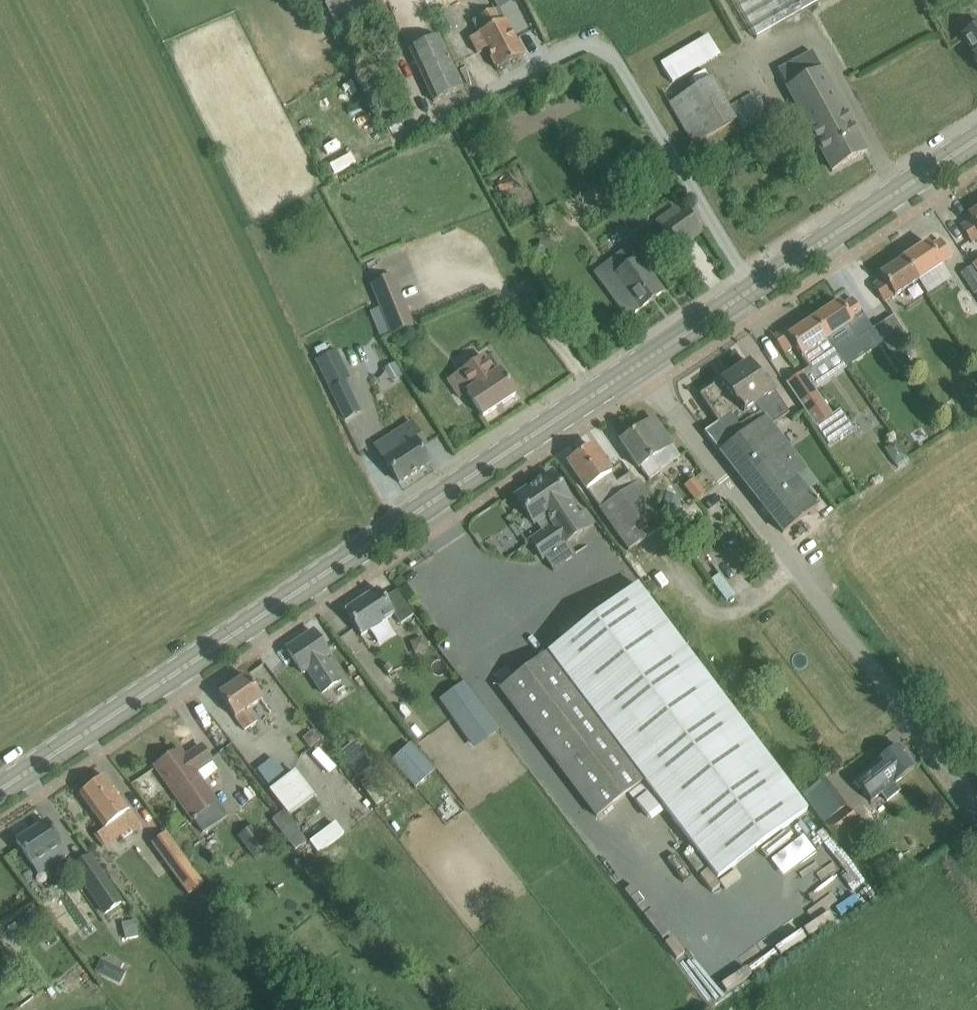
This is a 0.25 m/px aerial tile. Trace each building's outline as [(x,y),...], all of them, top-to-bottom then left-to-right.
[(330,21),(372,0),(319,0),(330,21)] [(517,0),(495,0),(499,9),(517,0)] [(824,0),(734,0),(756,39),(824,0)] [(457,27),(448,9),(436,15),(444,33),(457,27)] [(493,11),(471,22),(478,35),(470,39),(478,53),(486,49),(497,70),(524,56),(505,21),(500,24),(493,11)] [(963,35),(975,53),(973,57),(976,63),(976,26),(963,35)] [(670,84),(722,57),(710,35),(658,62),(670,84)] [(438,37),(409,50),(434,103),(462,89),(438,37)] [(833,170),(867,152),(811,54),(779,72),(833,170)] [(717,146),(766,118),(761,110),(767,106),(758,92),(752,95),(751,93),(728,106),(712,79),(669,104),(693,145),(711,135),(717,146)] [(513,189),(511,179),(496,183),(498,193),(513,189)] [(675,251),(686,244),(703,233),(687,209),(681,213),(676,206),(655,220),(675,251)] [(971,243),(976,239),(976,210),(968,216),(971,220),(961,227),(971,243)] [(942,263),(952,256),(941,240),(931,247),(928,243),(904,259),(918,281),(943,264),(942,263)] [(591,274),(600,287),(626,321),(664,291),(629,246),(591,274)] [(873,286),(875,290),(883,302),(894,295),(895,297),(918,281),(904,259),(880,275),(883,279),(873,286)] [(972,267),(961,273),(976,298),(976,275),(972,267)] [(370,285),(392,338),(416,328),(394,275),(370,285)] [(537,303),(537,291),(526,291),(526,303),(537,303)] [(839,302),(813,319),(827,340),(853,323),(859,332),(868,326),(861,315),(863,314),(853,299),(842,306),(839,302)] [(894,315),(884,322),(910,362),(920,356),(894,315)] [(817,346),(827,340),(813,319),(794,332),(789,326),(773,337),(782,351),(793,343),(811,371),(826,361),(817,346)] [(910,362),(884,322),(873,329),(899,369),(910,362)] [(486,356),(462,372),(447,382),(458,398),(467,393),(483,417),(516,395),(499,370),(496,372),(486,356)] [(718,422),(704,433),(721,454),(783,533),(817,507),(806,493),(814,487),(769,427),(788,414),(774,392),(776,391),(767,377),(761,380),(749,362),(699,396),(718,422)] [(818,430),(828,445),(851,429),(839,412),(833,416),(804,372),(787,383),(805,410),(818,430)] [(345,420),(360,412),(345,381),(329,389),(345,420)] [(654,419),(637,431),(655,457),(672,445),(672,444),(670,446),(665,439),(667,438),(654,419)] [(374,447),(399,483),(430,464),(414,439),(421,435),(411,421),(374,447)] [(888,455),(895,465),(904,459),(907,457),(900,447),(895,440),(886,447),(885,452),(888,455)] [(569,463),(574,471),(587,490),(600,508),(600,509),(628,550),(666,524),(638,482),(636,483),(630,473),(617,482),(592,447),(569,463)] [(581,517),(552,474),(517,498),(534,524),(546,516),(553,527),(532,541),(543,558),(547,555),(551,561),(549,563),(554,570),(577,555),(567,542),(593,524),(586,513),(581,517)] [(694,481),(685,487),(696,500),(704,494),(694,481)] [(678,514),(681,497),(665,495),(662,512),(678,514)] [(732,592),(719,574),(711,580),(724,598),(732,592)] [(807,810),(638,585),(500,689),(597,817),(629,793),(652,823),(666,812),(716,879),(807,810)] [(345,611),(350,619),(361,636),(393,614),(399,624),(413,614),(397,591),(385,599),(378,589),(345,611)] [(287,650),(292,658),(303,673),(307,671),(323,693),(330,688),(336,697),(346,690),(325,659),(328,657),(314,632),(287,650)] [(427,650),(421,637),(408,643),(414,656),(427,650)] [(247,676),(219,695),(234,719),(236,718),(244,731),(256,723),(248,710),(261,701),(247,676)] [(476,701),(474,702),(452,717),(473,750),(498,733),(500,732),(478,699),(476,701)] [(311,748),(320,742),(313,732),(304,738),(311,748)] [(340,751),(356,777),(372,767),(356,741),(340,751)] [(410,741),(391,755),(412,782),(431,767),(410,741)] [(889,780),(893,785),(915,768),(912,764),(913,761),(910,757),(907,757),(898,746),(876,763),(879,767),(857,784),(867,797),(889,780)] [(195,773),(212,761),(202,747),(186,758),(181,751),(156,767),(202,834),(226,817),(195,773)] [(257,771),(271,789),(269,790),(289,816),(291,814),(299,824),(320,807),(313,797),(315,796),(295,770),(287,777),(273,758),(257,771)] [(105,776),(80,795),(104,830),(111,825),(123,841),(141,828),(105,776)] [(846,809),(831,820),(843,835),(851,846),(852,845),(844,835),(859,824),(846,809)] [(307,842),(283,811),(271,820),(295,851),(307,842)] [(319,852),(346,834),(337,821),(310,840),(319,852)] [(17,841),(22,850),(39,875),(45,870),(69,855),(47,822),(17,841)] [(238,837),(243,844),(254,858),(269,846),(254,825),(238,837)] [(192,894),(206,884),(166,833),(153,844),(192,894)] [(105,915),(122,903),(90,855),(73,867),(105,915)] [(138,937),(134,920),(122,923),(126,940),(138,937)] [(34,955),(22,965),(31,976),(42,967),(34,955)] [(113,972),(109,979),(119,984),(125,973),(118,969),(113,972)]
